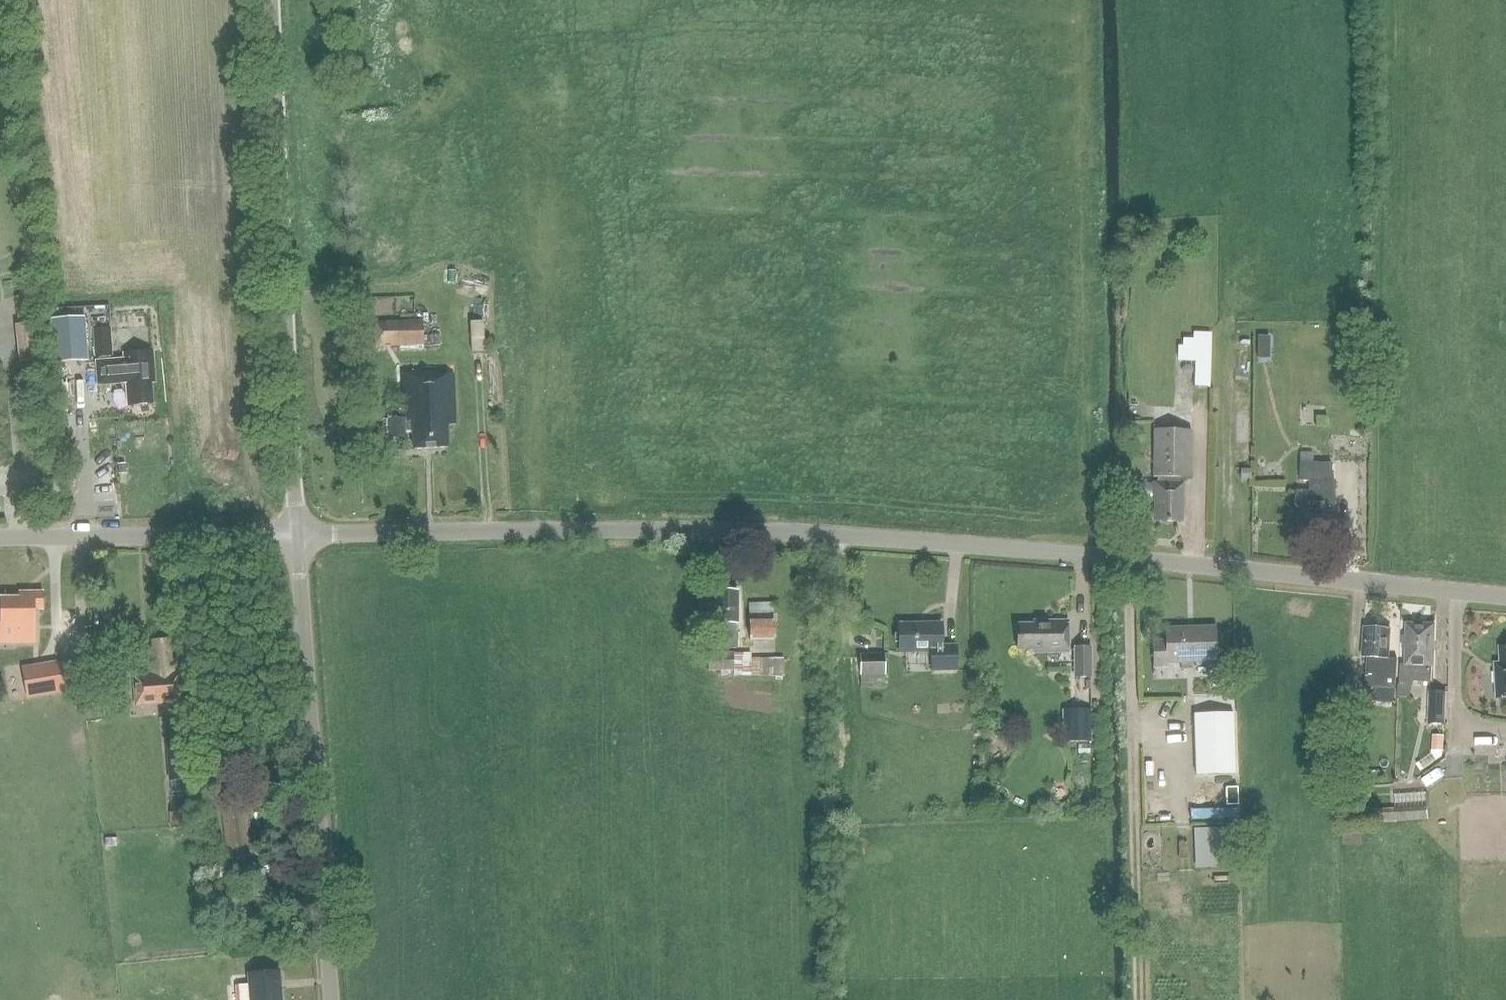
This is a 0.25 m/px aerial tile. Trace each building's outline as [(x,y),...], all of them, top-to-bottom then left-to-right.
[(87,361),(85,318),(51,320),(54,363),(87,361)] [(483,320),(470,321),(472,350),(484,349),(483,320)] [(18,324),(21,363),(48,360),(44,321),(18,324)] [(425,322),(376,324),(377,347),(426,345),(425,322)] [(110,330),(94,331),(96,358),(99,358),(99,362),(96,363),(98,386),(126,384),(127,399),(133,399),(134,406),(151,405),(150,385),(155,384),(153,353),(124,356),(124,361),(109,362),(109,357),(112,357),(110,330)] [(1210,333),(1193,332),(1193,338),(1181,338),(1181,346),(1178,346),(1178,361),(1194,361),(1193,387),(1209,387),(1210,333)] [(1258,335),(1257,347),(1261,347),(1269,339),(1270,336),(1258,335)] [(437,372),(403,373),(405,419),(389,420),(390,438),(406,438),(405,432),(414,432),(415,450),(448,449),(447,426),(456,426),(454,375),(437,376),(437,372)] [(1193,431),(1155,430),(1154,478),(1159,478),(1159,483),(1154,483),(1154,500),(1156,500),(1156,521),(1177,521),(1177,513),(1186,513),(1186,484),(1183,484),(1183,477),(1193,477),(1193,431)] [(1335,476),(1331,476),(1331,463),(1300,462),(1299,481),(1309,481),(1308,491),(1296,491),(1296,505),(1299,505),(1298,530),(1333,531),(1335,476)] [(1240,469),(1240,479),(1251,479),(1251,469),(1240,469)] [(738,651),(738,591),(719,591),(719,608),(715,608),(715,625),(725,625),(725,647),(733,647),(733,651),(738,651)] [(1,621),(0,621),(0,642),(34,641),(34,625),(34,609),(43,609),(43,592),(32,592),(32,593),(19,593),(19,597),(1,597),(1,621)] [(750,606),(750,640),(774,640),(774,606),(750,606)] [(1069,653),(1069,619),(1032,620),(1032,624),(1016,624),(1016,652),(1033,651),(1033,654),(1069,653)] [(1434,624),(1406,623),(1405,636),(1402,636),(1402,648),(1405,648),(1404,665),(1400,664),(1399,685),(1407,685),(1410,681),(1432,682),(1433,666),(1434,624)] [(898,625),(898,655),(931,655),(931,674),(954,674),(954,648),(942,648),(942,625),(898,625)] [(1164,638),(1152,639),(1153,665),(1168,665),(1168,660),(1181,660),(1181,668),(1188,668),(1188,660),(1215,660),(1214,625),(1164,627),(1164,638)] [(1386,645),(1387,629),(1362,627),(1360,657),(1366,657),(1364,686),(1374,687),(1373,700),(1393,701),(1394,688),(1396,659),(1388,658),(1388,645),(1386,645)] [(155,649),(150,650),(151,676),(136,677),(138,705),(183,702),(181,674),(177,674),(176,660),(172,660),(171,640),(155,641),(155,649)] [(1501,644),(1501,666),(1495,666),(1496,695),(1505,695),(1505,644),(1501,644)] [(1092,646),(1073,645),(1072,678),(1091,679),(1092,646)] [(860,688),(885,687),(884,655),(859,656),(860,688)] [(734,673),(734,677),(784,677),(784,661),(751,661),(751,656),(708,656),(708,673),(734,673)] [(23,669),(28,697),(61,691),(81,687),(77,660),(57,663),(23,669)] [(1444,693),(1428,692),(1426,723),(1442,724),(1444,693)] [(1079,709),(1079,741),(1091,741),(1091,730),(1091,709),(1079,709)] [(1194,714),(1196,775),(1235,774),(1233,713),(1194,714)] [(188,724),(174,725),(175,740),(165,741),(169,781),(192,779),(188,724)] [(1432,749),(1442,750),(1443,736),(1433,735),(1432,749)] [(1237,806),(1237,788),(1225,788),(1225,806),(1237,806)] [(1428,819),(1426,791),(1394,794),(1395,808),(1385,809),(1386,822),(1428,819)] [(220,805),(228,859),(253,856),(246,811),(243,812),(240,794),(225,796),(226,804),(220,805)] [(188,810),(169,812),(170,828),(189,827),(188,810)] [(276,972),(246,975),(247,985),(237,986),(238,999),(278,999),(276,972)]
